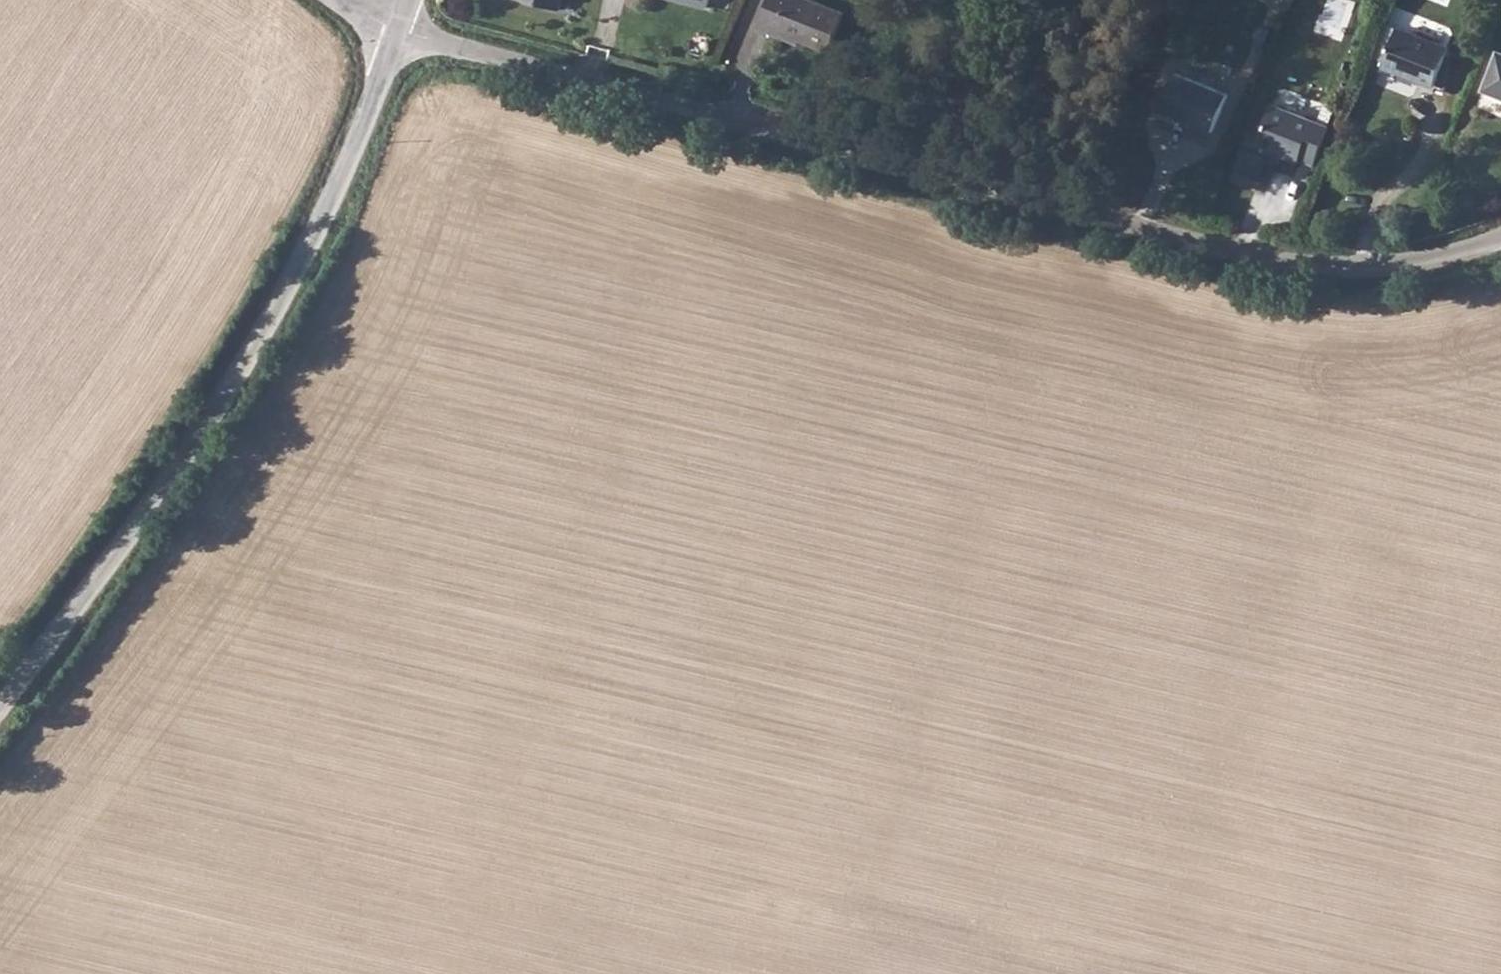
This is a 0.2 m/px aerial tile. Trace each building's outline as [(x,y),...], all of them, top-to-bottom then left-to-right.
[(847,8),(828,0),(767,0),(757,24),(773,31),(777,26),(801,36),(831,46),(847,8)] [(1379,66),(1430,86),(1445,46),(1395,27),(1394,28),(1381,23),(1369,55),(1382,60),(1379,66)] [(777,26),(773,31),(797,41),(801,36),(777,26)] [(1500,99),(1500,51),(1498,50),(1481,91),(1500,99)] [(1176,116),(1213,131),(1228,94),(1175,73),(1158,117),(1173,123),(1176,116)] [(1300,157),(1315,163),(1330,126),(1273,103),(1259,136),(1248,131),(1233,167),(1260,178),(1270,154),(1281,158),(1282,154),(1298,161),(1300,157)]
